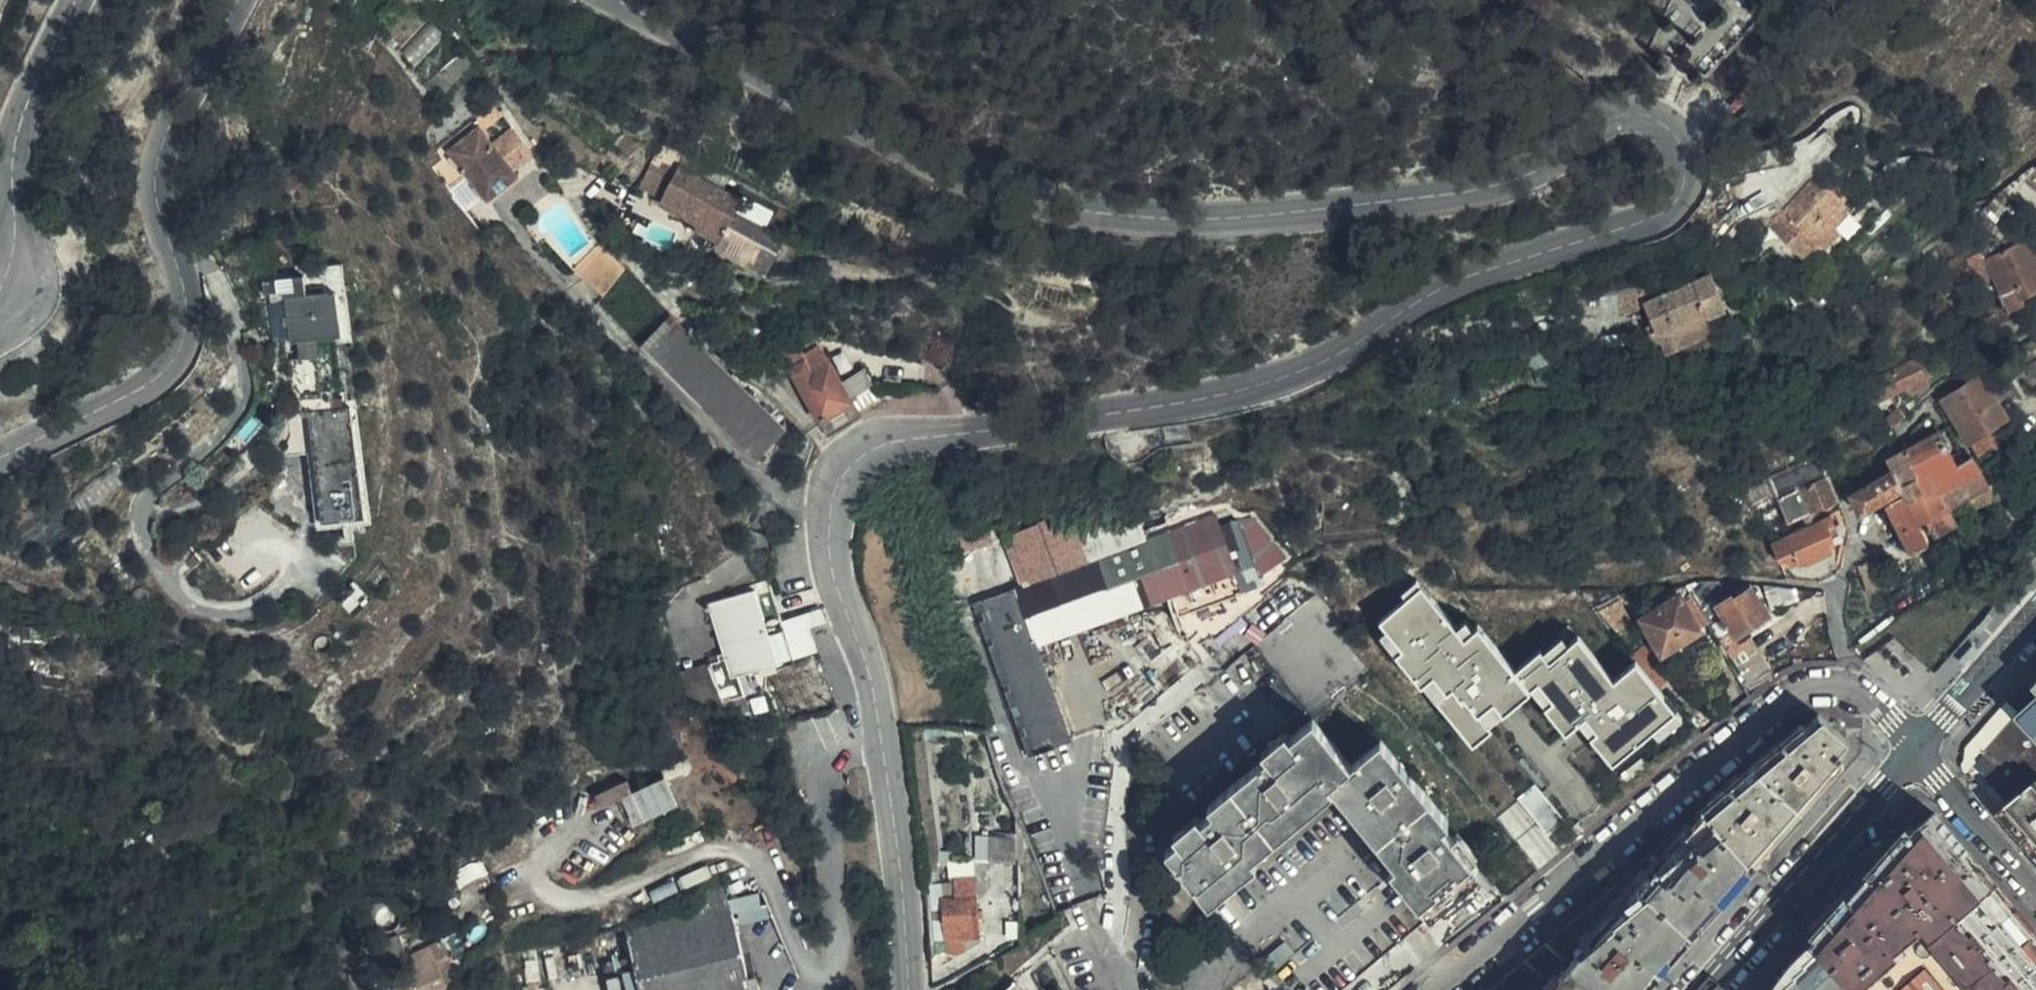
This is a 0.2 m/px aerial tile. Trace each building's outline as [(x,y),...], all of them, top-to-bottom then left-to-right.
[(487,200),(489,202),(517,180),(479,133),(451,157),(487,200)] [(673,170),(652,158),(632,196),(652,207),(673,170)] [(739,216),(674,179),(653,215),(689,235),(686,242),(716,258),(739,216)] [(1770,232),(1806,266),(1821,250),(1827,255),(1843,239),(1836,233),(1849,219),(1814,186),(1770,232)] [(2035,270),(2035,269),(2005,240),(1970,275),(2010,313),(2022,299),(2016,293),(2035,270)] [(1821,250),(1806,266),(1799,272),(1805,278),(1827,255),(1821,250)] [(600,292),(615,271),(590,252),(576,271),(600,292)] [(313,528),(350,526),(356,526),(346,408),(345,396),(339,396),(336,348),(336,342),(351,340),(345,272),(306,274),(306,281),(265,285),(266,300),(289,299),(294,346),(302,346),(302,365),(292,366),(293,403),(301,423),(305,423),(307,451),(308,451),(307,452),(313,528)] [(1639,348),(1639,352),(1693,343),(1684,301),(1614,314),(1615,325),(1621,323),(1622,333),(1610,335),(1613,351),(1639,348)] [(641,347),(646,354),(678,321),(671,315),(641,347)] [(786,425),(678,321),(646,354),(753,459),(786,425)] [(336,342),(336,348),(352,347),(351,340),(336,342)] [(1693,343),(1639,352),(1641,361),(1693,352),(1693,343)] [(814,376),(831,365),(825,353),(807,364),(814,376)] [(853,401),(876,387),(863,365),(854,371),(858,378),(845,387),(831,365),(814,376),(807,364),(791,373),(822,424),(855,404),(853,401)] [(1914,369),(1872,391),(1879,404),(1923,384),(1914,369)] [(1978,379),(1941,404),(1967,444),(1976,438),(1986,431),(1979,418),(1997,407),(1978,379)] [(884,401),(876,387),(853,401),(855,404),(861,415),(884,401)] [(356,526),(350,526),(357,536),(365,536),(357,408),(346,408),(356,526)] [(297,438),(307,451),(305,423),(301,423),(296,424),(297,438)] [(297,438),(299,460),(307,452),(307,451),(297,438)] [(1976,438),(1967,444),(1976,458),(1984,453),(1976,438)] [(1938,439),(1904,457),(1918,481),(1913,484),(1922,500),(1936,497),(1947,514),(1986,491),(1969,463),(1965,465),(1954,447),(1947,451),(1938,439)] [(307,452),(299,460),(304,539),(357,536),(350,526),(313,528),(307,452)] [(1903,495),(1899,497),(1903,504),(1922,500),(1913,484),(1918,481),(1904,457),(1886,466),(1903,495)] [(1850,500),(1859,517),(1884,505),(1899,497),(1903,495),(1886,466),(1874,474),(1880,485),(1850,500)] [(1837,505),(1825,480),(1776,503),(1787,526),(1837,505)] [(1903,504),(1899,497),(1886,511),(1909,553),(1928,545),(1917,528),(1903,504)] [(1917,528),(1947,514),(1936,497),(1922,500),(1903,504),(1917,528)] [(1771,546),(1779,565),(1794,558),(1799,568),(1831,554),(1829,548),(1833,546),(1826,532),(1834,529),(1829,518),(1771,546)] [(1032,651),(1232,574),(1211,519),(970,611),(1026,757),(1066,742),(1032,651)] [(752,597),(769,600),(764,583),(749,588),(752,597)] [(749,588),(735,592),(752,597),(749,588)] [(705,663),(716,702),(756,689),(751,673),(750,668),(770,662),(752,597),(735,592),(702,601),(703,605),(700,607),(702,610),(705,610),(715,646),(714,647),(715,651),(706,655),(709,661),(705,663)] [(1768,620),(1751,595),(1733,605),(1732,603),(1718,612),(1736,640),(1768,620)] [(787,663),(769,600),(752,597),(770,662),(750,668),(751,673),(787,663)] [(1699,635),(1680,604),(1645,625),(1662,656),(1699,635)] [(795,656),(817,649),(805,613),(783,620),(795,656)] [(1767,664),(1756,649),(1737,662),(1746,677),(1767,664)] [(699,708),(718,708),(716,702),(705,663),(672,672),(685,715),(699,708)] [(1532,839),(1665,726),(1617,671),(1482,784),(1532,839)] [(2013,712),(2017,716),(2035,699),(2035,686),(2013,712)] [(2017,716),(2035,737),(2035,699),(2017,716)] [(2020,796),(2035,781),(2035,737),(2017,716),(1983,754),(2020,796)] [(1704,814),(1747,866),(1844,758),(1841,755),(1849,746),(1821,720),(1808,732),(1802,727),(1702,812),(1704,814)] [(1200,898),(1208,908),(1246,875),(1240,868),(1331,789),(1394,863),(1386,870),(1428,917),(1479,873),(1439,827),(1444,821),(1377,742),(1348,768),(1308,722),(1206,810),(1210,815),(1164,856),(1200,898)] [(670,771),(675,782),(701,770),(695,759),(670,771)] [(675,782),(670,771),(625,792),(641,827),(687,806),(675,782)] [(1998,815),(2035,857),(2035,781),(2020,796),(1998,815)] [(1208,908),(1218,921),(1279,989),(1343,989),(1428,917),(1386,870),(1394,863),(1331,789),(1240,868),(1246,875),(1208,908)] [(1747,866),(1704,814),(1495,989),(1637,989),(1747,866)] [(1816,944),(1858,989),(2035,989),(2035,934),(1934,819),(1916,832),(1901,846),(1816,944)] [(1008,865),(1006,837),(979,838),(981,866),(1008,865)] [(976,939),(973,883),(954,883),(954,904),(931,906),(933,941),(976,939)] [(758,884),(724,894),(732,918),(765,908),(758,884)] [(621,926),(641,989),(754,989),(750,973),(732,918),(724,894),(621,926)] [(1208,908),(1200,898),(1194,904),(1213,925),(1218,921),(1208,908)] [(396,967),(400,989),(453,989),(444,941),(409,948),(412,964),(396,967)] [(1774,989),(1788,989),(1789,989),(1788,988),(1800,977),(1799,976),(1811,965),(1804,958),(1793,969),(1787,974),(1782,981),(1777,987),(1774,989)] [(1811,965),(1799,976),(1800,977),(1788,988),(1789,989),(1788,989),(1833,989),(1811,965)] [(754,989),(762,989),(757,971),(750,973),(754,989)]
